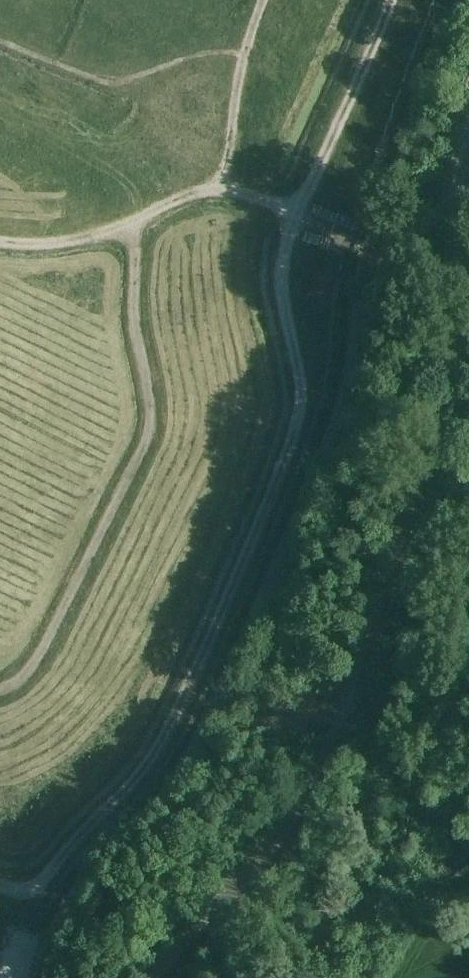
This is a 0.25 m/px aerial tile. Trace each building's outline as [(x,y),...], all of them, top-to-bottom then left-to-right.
[(385,302),(401,291),(402,290),(396,281),(379,294),(385,302)]
